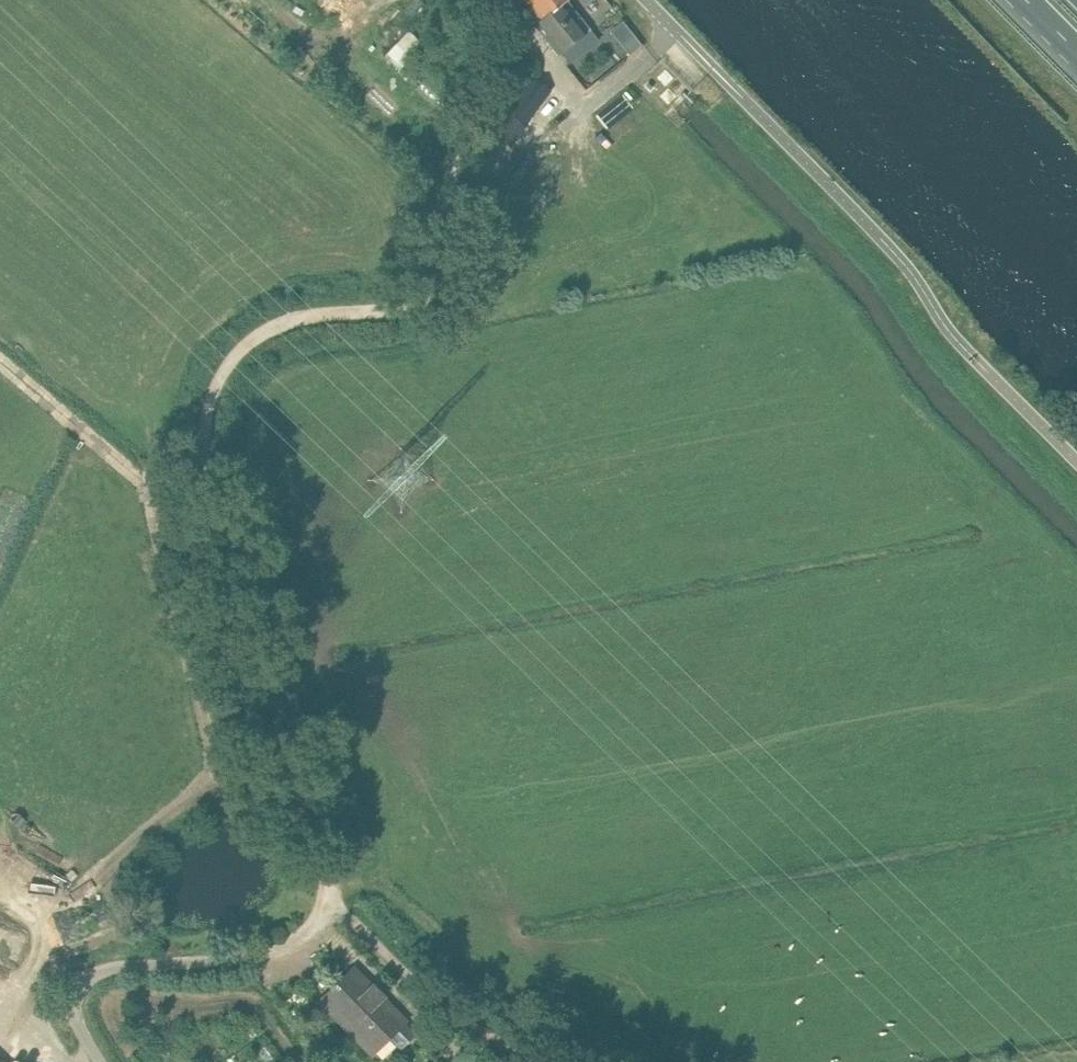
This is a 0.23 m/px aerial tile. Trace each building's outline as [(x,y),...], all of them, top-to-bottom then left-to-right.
[(569,0),(523,0),(540,21),(567,1),(569,0)] [(540,21),(535,25),(559,55),(562,53),(570,63),(599,40),(567,1),(540,21)] [(626,55),(641,43),(621,18),(606,30),(626,55)] [(505,112),(525,127),(551,91),(531,76),(505,112)] [(399,1047),(414,1032),(353,971),(339,985),(335,981),(331,985),(334,989),(323,1001),(372,1051),(388,1035),(399,1047)]
